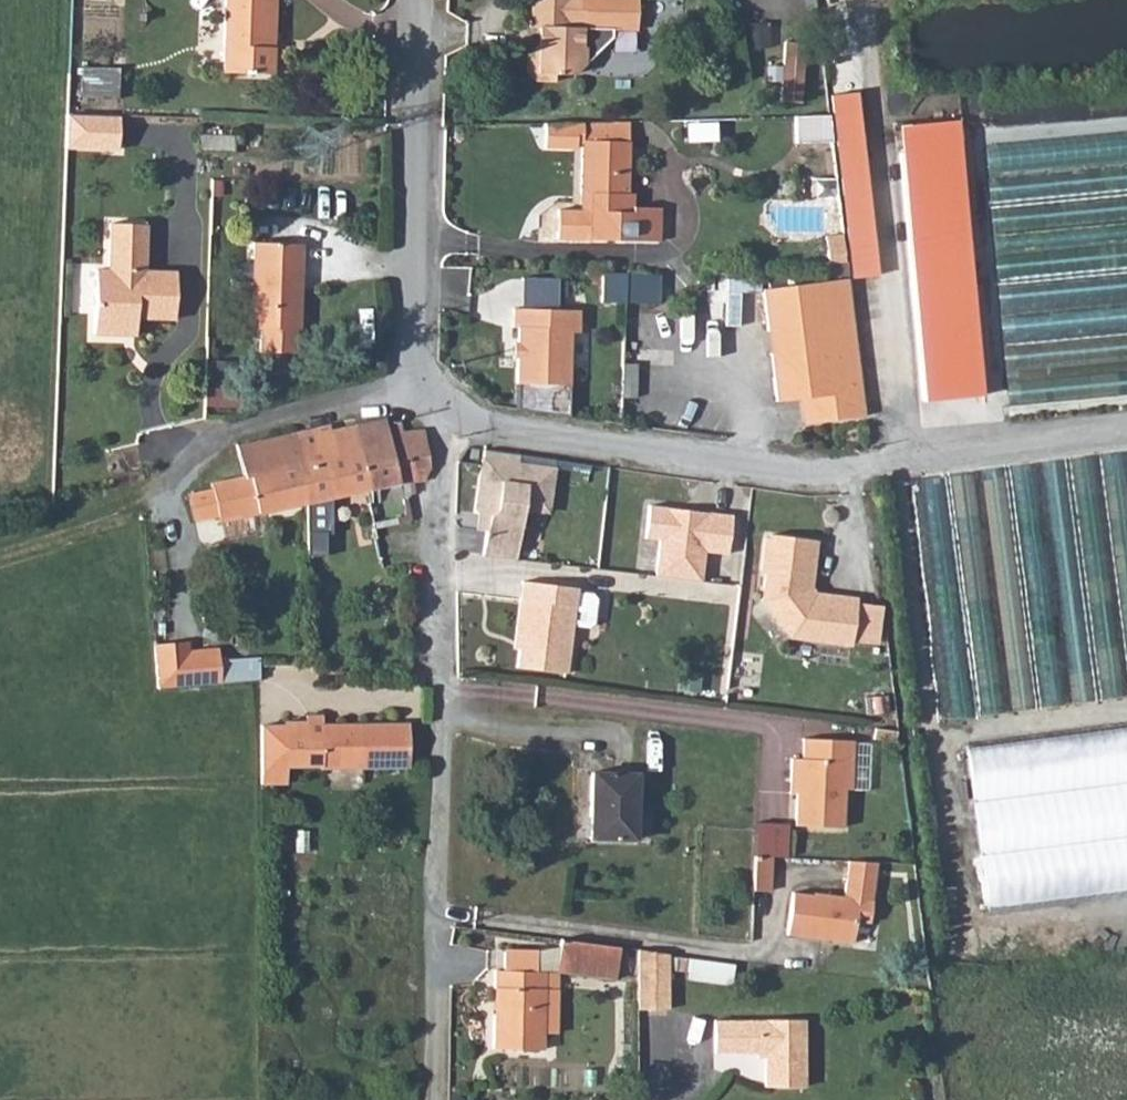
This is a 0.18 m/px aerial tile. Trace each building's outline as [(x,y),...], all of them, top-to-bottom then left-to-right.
[(220,74),(273,76),(274,47),(265,47),(267,0),(222,0),(220,74)] [(639,0),(531,0),(531,26),(541,26),(541,44),(532,54),(532,70),(541,78),(559,78),(559,71),(575,72),(614,36),(614,29),(638,29),(639,0)] [(809,42),(786,40),(781,98),(803,101),(809,42)] [(861,92),(830,96),(852,278),(883,274),(861,92)] [(118,115),(66,113),(65,147),(117,149),(118,115)] [(828,115),(794,116),(795,143),(832,142),(828,115)] [(558,207),(556,235),(656,241),(658,207),(629,206),(630,191),(622,191),(623,121),(543,123),(543,148),(571,149),(572,135),(578,135),(576,191),(592,191),(592,209),(558,207)] [(894,127),(919,401),(983,395),(958,121),(894,127)] [(93,269),(91,334),(118,335),(119,317),(167,318),(167,271),(140,271),(140,224),(103,224),(102,268),(93,269)] [(299,331),(300,245),(253,245),(252,331),(261,331),(261,353),(295,354),(296,331),(299,331)] [(625,271),(604,271),(603,303),(624,304),(625,271)] [(559,304),(560,276),(524,275),(523,304),(559,304)] [(865,415),(848,278),(762,289),(776,401),(807,397),(810,422),(865,415)] [(517,329),(516,384),(569,385),(570,333),(578,333),(578,311),(512,309),(511,328),(517,329)] [(210,403),(241,404),(243,359),(211,358),(210,403)] [(384,419),(354,426),(368,490),(409,483),(409,482),(407,470),(401,446),(424,440),(421,429),(399,435),(396,425),(387,427),(384,419)] [(304,460),(296,462),(300,505),(368,490),(354,426),(299,438),(304,460)] [(297,433),(236,449),(242,474),(269,468),(296,462),(304,460),(299,438),(297,433)] [(424,440),(401,446),(407,470),(429,465),(424,440)] [(558,464),(482,453),(479,509),(484,515),(492,515),(488,554),(521,558),(526,508),(552,510),(558,464)] [(477,454),(469,454),(469,461),(476,462),(477,454)] [(296,462),(269,468),(277,510),(300,505),(296,462)] [(429,465),(407,470),(409,482),(437,478),(436,463),(429,465)] [(242,474),(211,482),(212,488),(217,514),(219,522),(277,510),(269,468),(242,474)] [(217,514),(212,488),(189,493),(194,520),(217,514)] [(649,504),(645,537),(660,538),(656,575),(701,580),(705,550),(728,553),(732,514),(708,511),(708,517),(681,514),(682,508),(649,504)] [(765,535),(761,571),(765,572),(762,599),(785,629),(793,623),(824,626),(822,638),(851,642),(856,598),(828,594),(827,600),(811,598),(803,587),(804,577),(810,577),(815,538),(770,532),(770,536),(765,535)] [(524,598),(517,664),(566,670),(572,624),(587,626),(593,623),(595,598),(592,594),(575,592),(576,586),(521,579),(519,597),(524,598)] [(785,629),(789,635),(822,638),(824,626),(793,623),(785,629)] [(182,638),(150,637),(152,683),(214,681),(214,654),(182,654),(181,645),(182,638)] [(213,645),(181,645),(182,654),(214,654),(213,645)] [(1008,695),(960,698),(958,674),(944,675),(946,712),(1034,706),(1033,686),(1007,688),(1008,695)] [(304,722),(260,721),(260,782),(283,782),(284,765),(322,765),(322,767),(406,766),(406,724),(321,725),(322,716),(305,716),(304,722)] [(968,746),(974,797),(1126,778),(1126,727),(968,746)] [(802,757),(789,756),(789,779),(796,779),(796,823),(838,824),(840,790),(850,790),(849,739),(802,738),(802,757)] [(591,767),(590,833),(637,835),(638,770),(591,767)] [(974,797),(981,851),(1126,833),(1126,778),(974,797)] [(981,851),(987,905),(1126,888),(1126,833),(981,851)] [(756,854),(756,887),(773,887),(774,854),(756,854)] [(874,863),(846,861),(845,898),(813,894),(813,895),(792,892),(786,935),(852,943),(855,921),(869,923),(874,863)] [(618,945),(559,936),(558,969),(615,976),(618,945)] [(666,951),(636,947),(635,1005),(666,1005),(666,951)] [(506,948),(506,968),(537,969),(538,949),(506,948)] [(686,976),(733,981),(735,961),(688,956),(686,976)] [(493,1014),(492,1048),(543,1050),(543,1033),(544,969),(537,969),(498,968),(498,1015),(493,1014)] [(557,969),(544,969),(543,1033),(556,1033),(557,969)] [(807,1021),(718,1019),(719,1052),(766,1054),(766,1090),(806,1090),(807,1021)]
